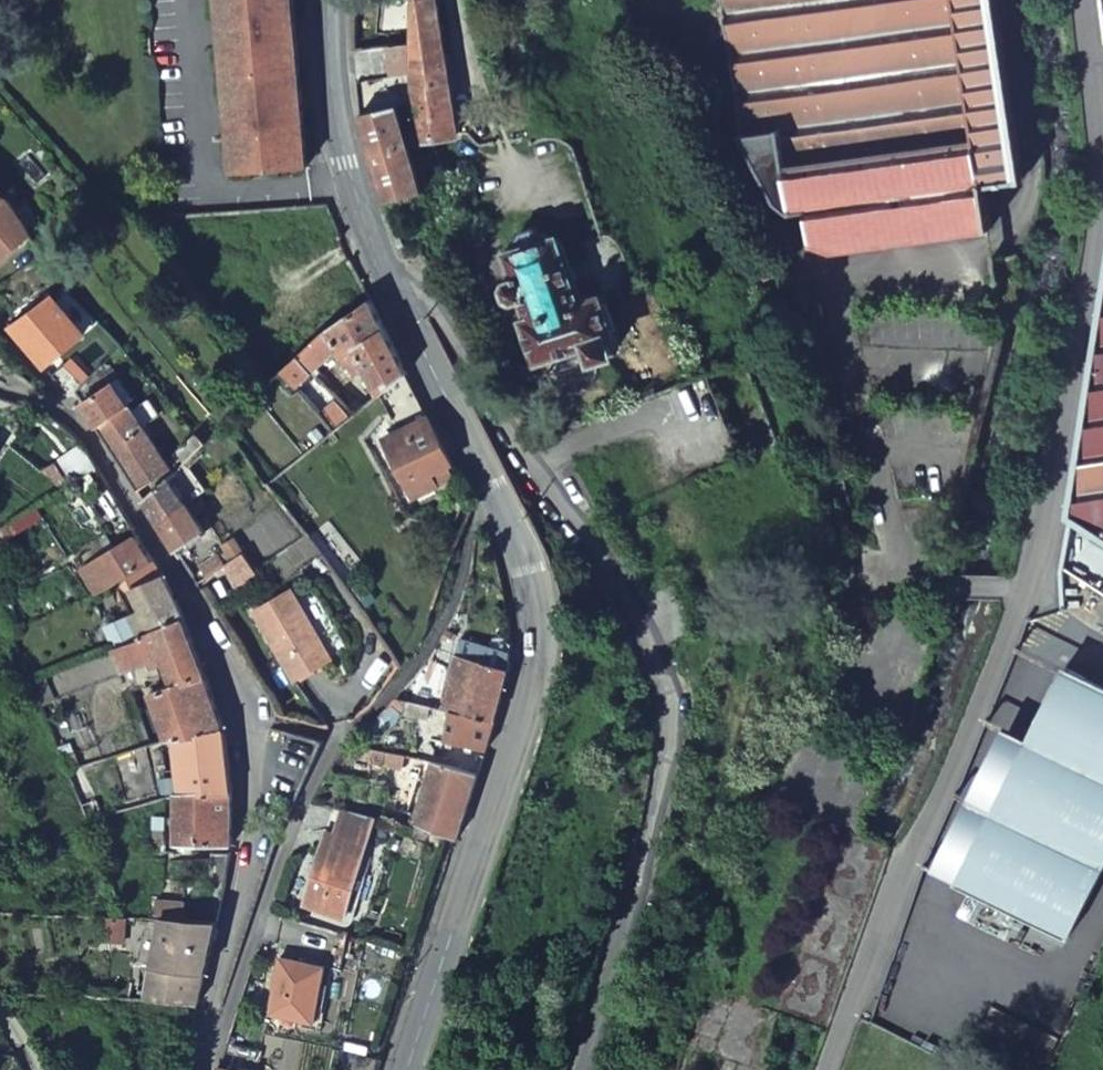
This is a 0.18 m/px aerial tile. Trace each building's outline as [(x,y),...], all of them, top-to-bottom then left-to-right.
[(306,166),(293,0),(218,0),(232,171),(306,166)] [(419,141),(459,133),(440,0),(410,0),(409,1),(413,39),(418,136),(419,141)] [(716,90),(769,203),(784,209),(800,207),(804,238),(820,248),(978,225),(973,182),(1012,175),(987,0),(650,0),(716,90)] [(384,202),(388,200),(421,192),(401,103),(359,111),(384,202)] [(25,235),(32,230),(23,220),(11,208),(0,196),(0,256),(25,235)] [(11,208),(23,220),(28,226),(38,216),(21,198),(11,208)] [(522,321),(533,361),(585,346),(589,362),(610,356),(605,339),(610,337),(598,295),(579,300),(560,239),(552,241),(549,235),(538,226),(523,231),(515,246),(516,252),(509,254),(515,279),(507,282),(502,287),(507,301),(514,302),(520,300),(527,317),(522,321)] [(66,283),(43,303),(64,331),(73,322),(70,316),(77,311),(85,304),(66,283)] [(1067,515),(1102,538),(1102,296),(1067,515)] [(333,434),(355,417),(360,413),(340,386),(333,391),(329,384),(332,382),(323,369),(336,359),(354,383),(366,374),(381,397),(409,376),(369,298),(328,329),(284,369),(333,434)] [(64,331),(43,303),(9,332),(32,359),(64,331)] [(85,304),(77,311),(88,323),(96,316),(85,304)] [(112,353),(92,375),(96,381),(121,363),(112,353)] [(381,397),(379,398),(395,434),(383,440),(411,499),(437,486),(431,475),(450,466),(409,376),(381,397)] [(93,431),(127,408),(111,381),(75,404),(93,431)] [(152,452),(127,408),(93,431),(119,473),(152,452)] [(187,460),(203,445),(195,436),(169,456),(176,470),(187,460)] [(91,473),(74,445),(68,445),(43,460),(60,490),(91,473)] [(165,473),(152,452),(119,473),(133,494),(165,473)] [(639,459),(649,478),(654,475),(643,457),(639,459)] [(176,470),(168,477),(186,506),(207,491),(187,460),(176,470)] [(168,477),(139,504),(155,528),(186,506),(168,477)] [(680,520),(669,500),(664,501),(676,522),(678,521),(680,520)] [(203,533),(186,506),(155,528),(171,553),(203,533)] [(0,524),(0,536),(31,519),(27,509),(0,524)] [(687,536),(692,534),(683,518),(680,520),(678,521),(687,536)] [(78,567),(88,591),(120,577),(149,565),(132,536),(78,567)] [(689,540),(687,536),(686,536),(694,555),(701,551),(694,538),(689,540)] [(232,563),(241,558),(234,545),(224,550),(232,563)] [(205,581),(225,568),(217,555),(198,567),(205,581)] [(120,577),(144,633),(179,619),(149,565),(120,577)] [(255,618),(295,686),(310,677),(329,665),(315,640),(318,638),(292,594),(270,608),(255,618)] [(94,623),(104,649),(111,646),(128,640),(119,617),(100,625),(98,621),(94,623)] [(150,692),(164,738),(174,736),(221,726),(179,619),(144,633),(131,638),(134,644),(140,642),(149,665),(163,661),(172,684),(150,692)] [(435,628),(430,640),(442,646),(447,632),(435,628)] [(509,651),(509,646),(475,641),(472,658),(504,667),(509,651)] [(104,649),(94,653),(97,660),(114,654),(111,646),(104,649)] [(396,696),(405,698),(414,701),(437,708),(488,722),(502,673),(450,657),(445,673),(418,664),(408,682),(396,696)] [(770,687),(775,688),(779,665),(774,665),(770,687)] [(1066,934),(1102,861),(1102,688),(1062,667),(955,877),(1066,934)] [(400,714),(405,698),(396,696),(384,709),(400,714)] [(437,708),(414,701),(407,725),(450,738),(448,744),(479,753),(488,722),(437,708)] [(174,736),(181,794),(229,791),(221,726),(174,736)] [(736,786),(740,787),(753,745),(747,743),(736,786)] [(432,746),(426,764),(472,776),(478,758),(432,746)] [(68,752),(55,756),(61,771),(73,767),(68,752)] [(424,775),(409,828),(453,843),(472,776),(426,764),(381,752),(378,763),(401,770),(401,768),(424,775)] [(181,794),(176,794),(175,845),(229,844),(229,791),(181,794)] [(94,799),(76,805),(82,819),(98,814),(94,799)] [(370,818),(337,810),(331,831),(322,829),(303,901),(344,913),(370,818)] [(221,882),(227,852),(206,851),(206,856),(198,855),(197,879),(221,882)] [(162,916),(179,918),(182,896),(157,894),(154,915),(162,916)] [(122,927),(124,914),(108,913),(107,926),(122,927)] [(120,1001),(189,1002),(194,1002),(212,921),(179,918),(162,916),(143,992),(131,992),(122,992),(120,1001)] [(272,1012),(316,1019),(325,963),(280,956),(272,1012)]
